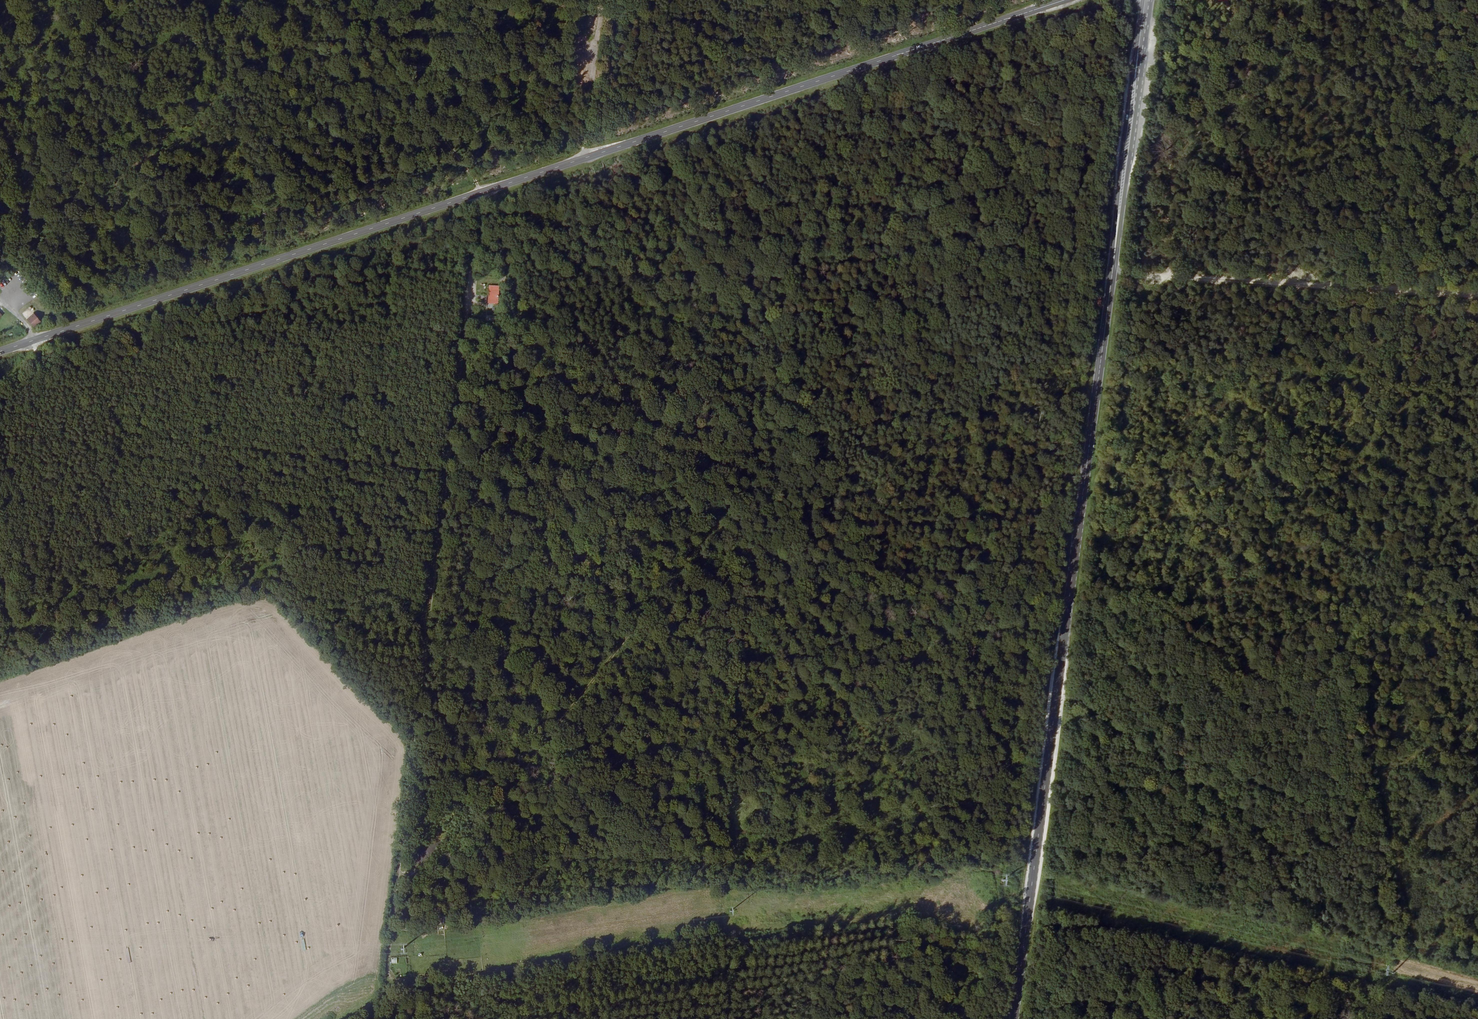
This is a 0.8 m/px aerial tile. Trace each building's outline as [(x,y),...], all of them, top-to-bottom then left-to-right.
[(489,286),(488,304),(499,304),(499,286),(489,286)] [(43,314),(38,309),(35,310),(30,304),(24,309),(39,325),(49,318),(45,313),(43,314)] [(25,321),(19,315),(14,319),(19,326),(25,321)]
